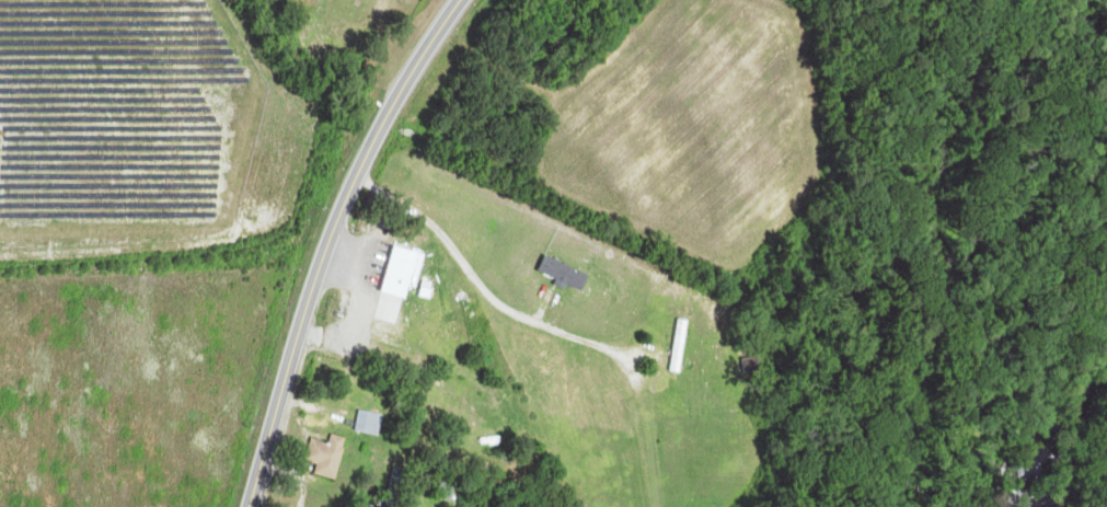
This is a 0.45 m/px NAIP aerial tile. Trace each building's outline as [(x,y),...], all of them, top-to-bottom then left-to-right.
[(385,293),(410,299),(423,252),(398,246),(385,293)] [(674,372),(685,374),(691,320),(680,319),(674,372)] [(748,375),(764,374),(762,358),(747,359),(748,375)] [(374,442),(380,424),(366,419),(360,437),(374,442)] [(349,439),(334,435),(332,443),(315,439),(307,472),(339,480),(349,439)]
